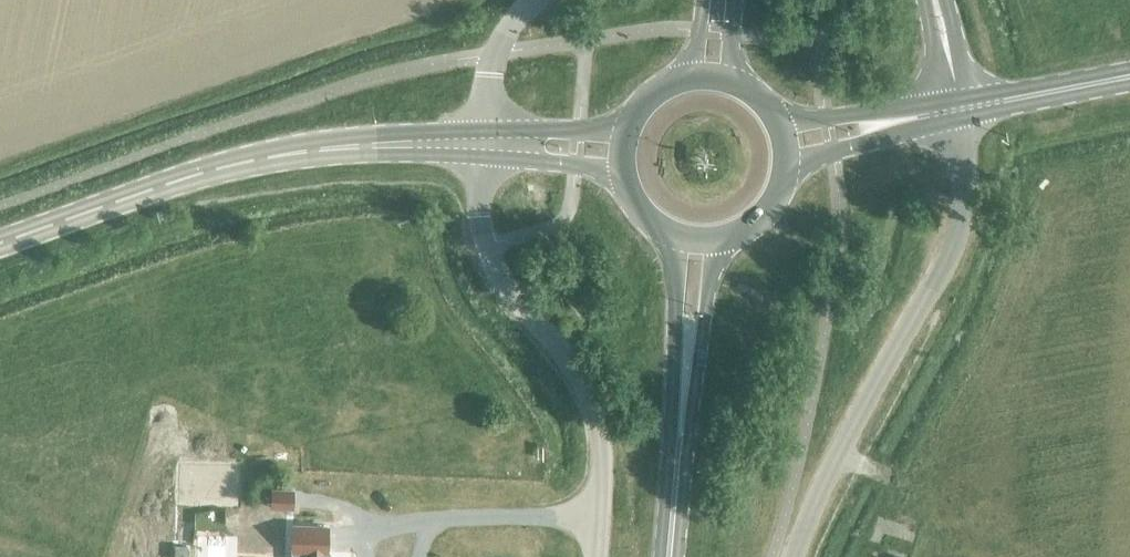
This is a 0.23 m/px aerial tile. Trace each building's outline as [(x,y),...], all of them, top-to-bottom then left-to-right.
[(271,490),(271,508),(293,509),(293,491),(271,490)] [(322,552),(327,552),(328,528),(292,526),(291,551),(309,552),(309,556),(322,556),(322,552)]
